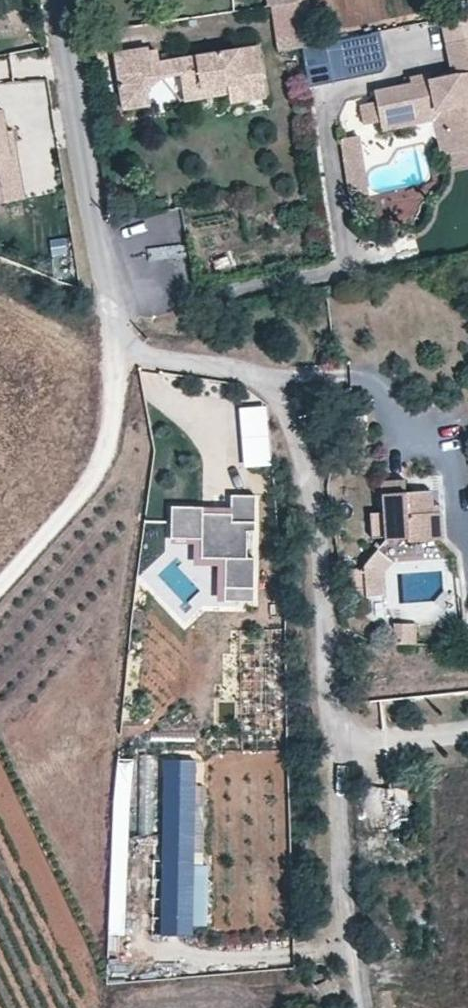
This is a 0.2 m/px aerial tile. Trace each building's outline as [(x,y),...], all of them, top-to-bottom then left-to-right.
[(295,0),(292,0),(270,3),(275,38),(301,34),(295,0)] [(446,19),(457,73),(375,89),(379,108),(363,111),(367,131),(383,128),(446,116),(454,157),(467,154),(467,14),(446,19)] [(325,42),(303,47),(309,86),(333,82),(325,42)] [(222,79),(224,90),(225,99),(259,94),(249,44),(154,61),(151,47),(109,53),(115,92),(140,89),(153,75),(173,73),(175,97),(195,93),(194,91),(189,81),(222,79)] [(189,81),(194,91),(224,90),(222,79),(189,81)] [(143,101),(140,89),(115,92),(118,105),(143,101)] [(23,200),(14,151),(8,152),(4,130),(0,109),(0,204),(23,200)] [(446,116),(383,128),(383,136),(435,127),(443,160),(454,157),(446,116)] [(10,129),(4,130),(8,152),(14,151),(10,129)] [(367,195),(360,139),(346,141),(352,197),(367,195)] [(70,241),(47,243),(50,278),(73,277),(70,241)] [(267,472),(264,417),(239,419),(242,473),(267,472)] [(405,533),(406,541),(441,538),(438,508),(430,509),(428,488),(378,492),(380,507),(367,508),(370,536),(405,533)] [(243,591),(243,606),(257,606),(258,565),(248,565),(248,539),(258,539),(259,505),(234,505),(233,518),(208,517),(208,512),(176,512),(176,543),(206,544),(205,564),(229,564),(228,591),(243,591)] [(363,563),(364,596),(385,596),(384,572),(393,561),(376,548),(363,563)] [(243,606),(243,591),(228,591),(228,606),(243,606)] [(415,621),(391,620),(392,643),(414,643),(415,621)] [(129,781),(130,757),(117,756),(115,780),(129,781)] [(197,936),(199,766),(164,766),(162,936),(197,936)]
